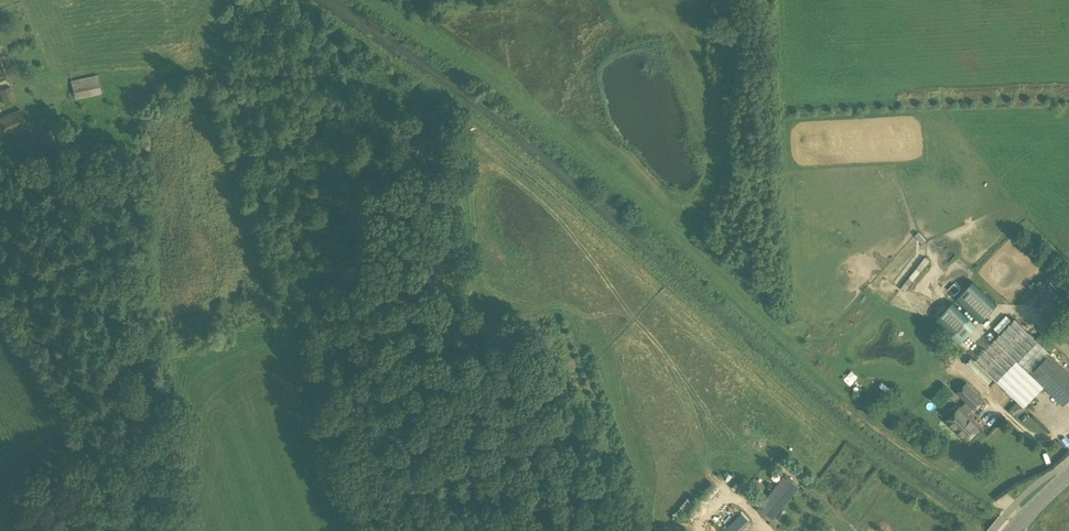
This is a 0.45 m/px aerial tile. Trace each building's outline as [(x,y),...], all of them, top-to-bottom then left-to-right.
[(75,99),(102,93),(98,75),(71,80),(75,99)] [(16,100),(11,86),(0,91),(0,93),(5,105),(16,100)] [(22,109),(0,117),(0,133),(1,135),(28,125),(22,109)] [(926,240),(918,232),(915,235),(922,243),(926,240)] [(904,292),(930,260),(926,256),(900,289),(904,292)] [(997,304),(972,281),(955,299),(980,322),(997,304)] [(977,325),(953,302),(936,319),(960,343),(977,325)] [(975,359),(1020,402),(1024,406),(1039,391),(1032,384),(1037,379),(1063,404),(1068,398),(1068,373),(1049,354),(1050,353),(1014,318),(975,359)] [(974,408),(983,399),(965,382),(957,391),(967,401),(961,407),(960,406),(946,420),(966,440),(980,425),(967,413),(973,407),(974,408)] [(771,521),(799,485),(785,473),(764,499),(756,509),(771,521)] [(720,530),(722,530),(737,530),(749,519),(740,510),(720,530)]
